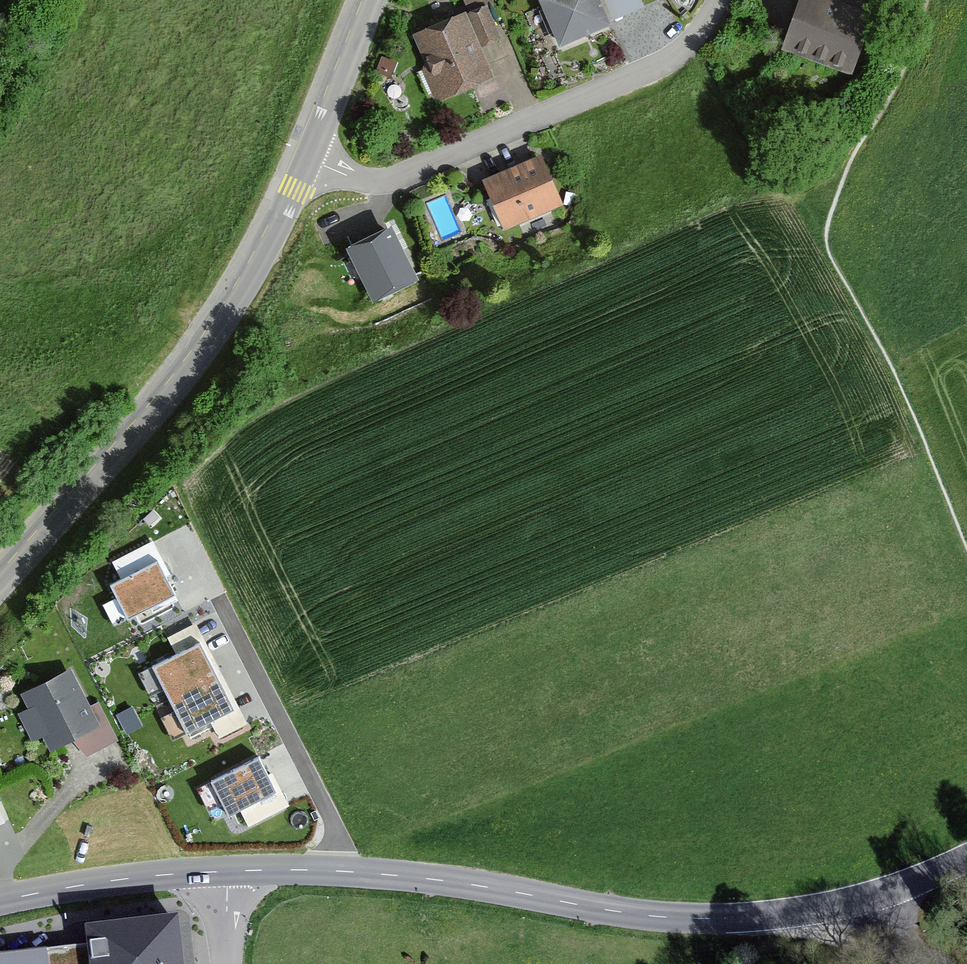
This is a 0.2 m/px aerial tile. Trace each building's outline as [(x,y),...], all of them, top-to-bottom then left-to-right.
[(559,42),(602,23),(592,0),(541,0),(559,42)] [(610,21),(643,6),(640,0),(601,0),(610,21)] [(852,81),(875,17),(828,0),(801,0),(781,56),(852,81)] [(486,5),(466,13),(481,48),(501,39),(486,5)] [(481,48),(466,13),(413,35),(426,66),(417,73),(428,97),(441,100),(493,78),(481,48)] [(381,57),(376,72),(392,78),(398,63),(381,57)] [(562,210),(542,157),(479,180),(499,233),(562,210)] [(390,230),(350,250),(374,298),(414,278),(390,230)] [(157,561),(109,586),(127,620),(174,595),(157,561)] [(200,643),(152,666),(170,703),(218,680),(200,643)] [(61,671),(20,692),(48,744),(89,723),(61,671)] [(233,710),(218,680),(170,703),(186,734),(233,710)] [(257,756),(210,779),(228,816),(275,792),(257,756)] [(0,952),(0,963),(188,963),(182,910),(87,921),(90,942),(0,952)]
